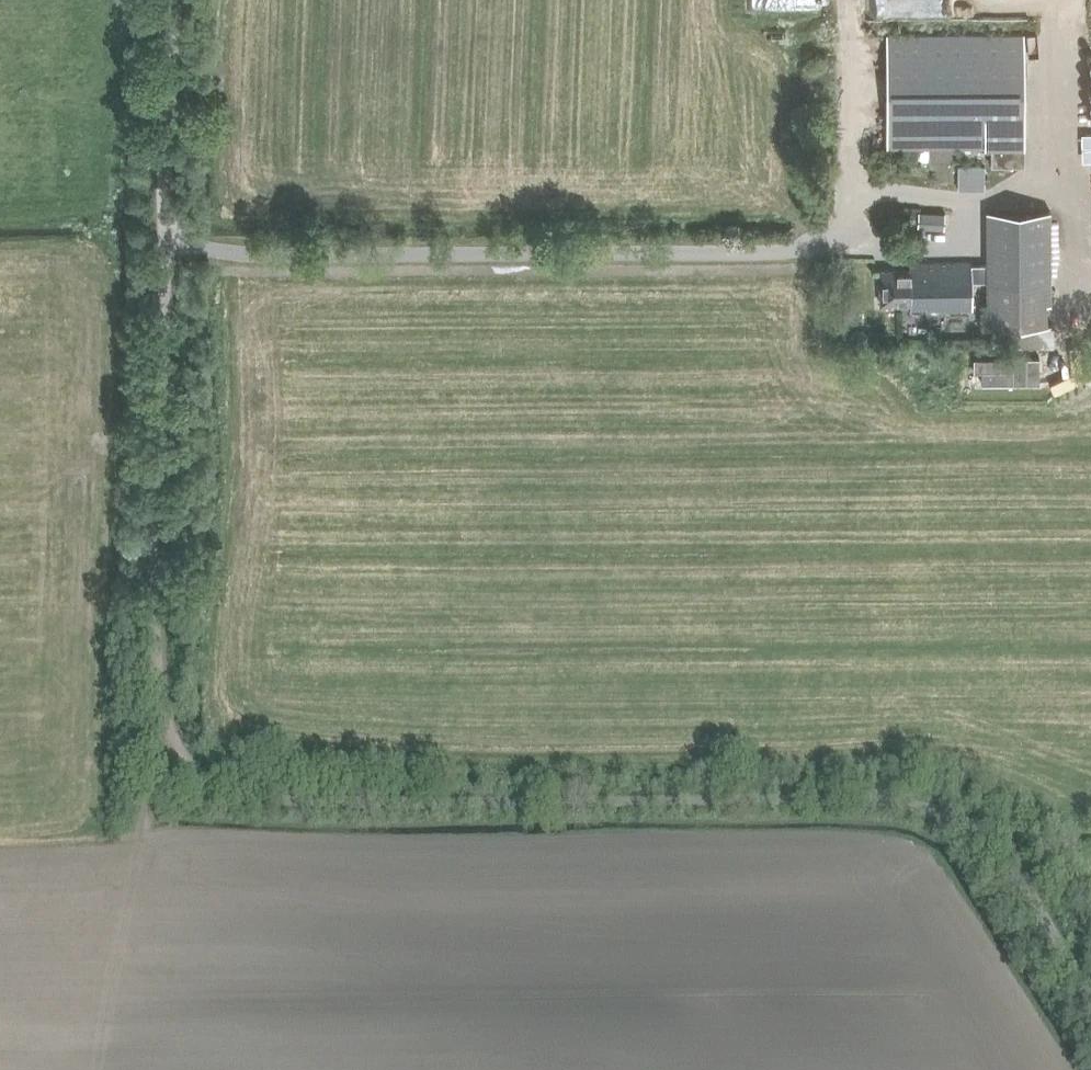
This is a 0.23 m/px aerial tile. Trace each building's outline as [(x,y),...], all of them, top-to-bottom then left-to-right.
[(990,166),(1024,166),(1023,36),(884,36),(884,148),(990,148),(990,166)] [(958,192),(985,191),(985,167),(957,167),(958,192)] [(945,212),(918,211),(917,229),(944,231),(945,212)] [(974,281),(988,281),(988,326),(1051,326),(1051,212),(986,212),(986,266),(972,266),(972,264),(909,264),(909,270),(879,270),(879,306),(908,306),(908,311),(974,311),(974,281)]
